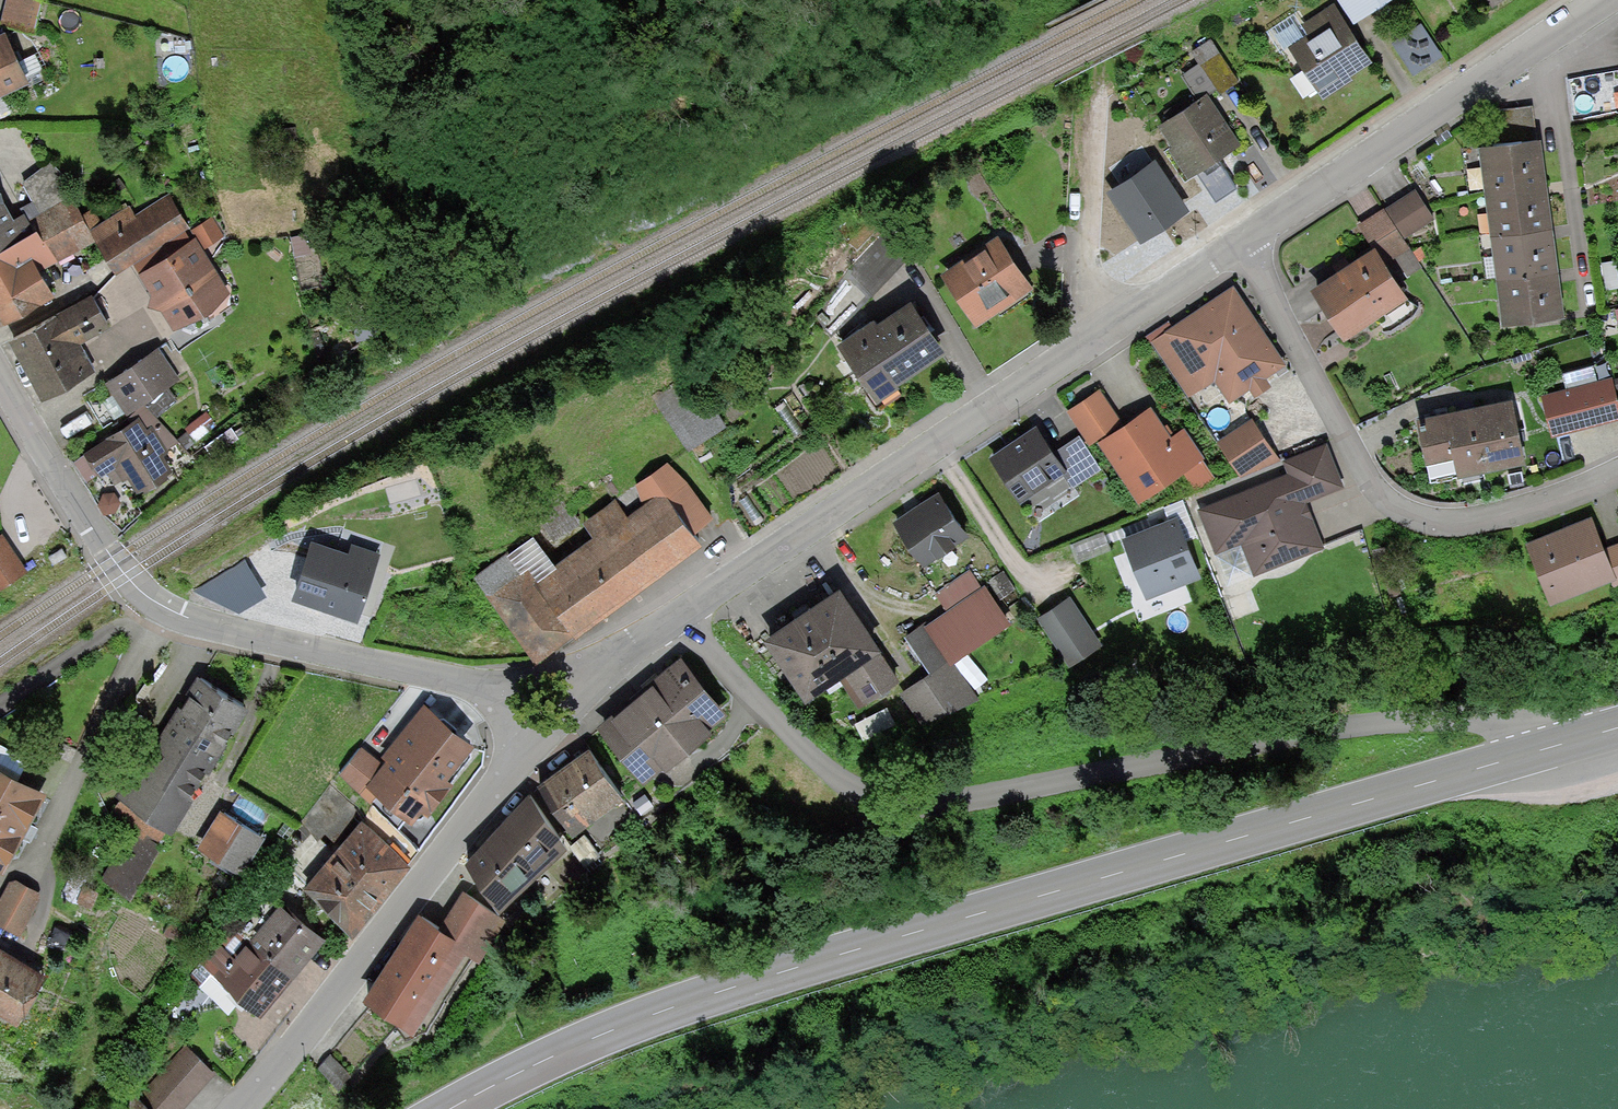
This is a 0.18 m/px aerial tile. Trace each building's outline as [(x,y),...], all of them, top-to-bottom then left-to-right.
[(0,22),(0,23),(34,32),(42,0),(5,0),(0,22)] [(1369,0),(1343,0),(1354,16),(1372,3),(1369,0)] [(1314,38),(1289,55),(1298,70),(1292,74),(1309,100),(1369,60),(1343,20),(1337,24),(1327,9),(1305,24),(1314,38)] [(1428,27),(1398,46),(1417,74),(1446,55),(1428,27)] [(28,77),(6,31),(0,34),(0,90),(28,77)] [(1239,76),(1214,39),(1197,50),(1204,61),(1183,75),(1201,101),(1239,76)] [(1592,97),(1595,115),(1617,112),(1617,93),(1592,97)] [(1206,99),(1163,127),(1196,178),(1240,150),(1206,99)] [(1501,125),(1530,122),(1528,106),(1498,110),(1501,125)] [(1530,122),(1501,125),(1503,142),(1532,138),(1530,122)] [(1437,146),(1452,137),(1448,131),(1433,140),(1437,146)] [(1490,190),(1546,183),(1540,137),(1532,138),(1503,142),(1484,145),(1490,190)] [(1152,157),(1109,186),(1143,237),(1186,209),(1152,157)] [(23,179),(39,210),(70,193),(54,163),(23,179)] [(1496,234),(1552,227),(1546,183),(1490,190),(1496,234)] [(1405,200),(1422,228),(1439,217),(1423,189),(1405,200)] [(33,229),(21,236),(38,267),(94,236),(70,193),(39,210),(27,217),(33,229)] [(186,228),(169,198),(134,218),(129,208),(93,228),(115,268),(186,228)] [(21,236),(33,229),(27,217),(24,213),(12,220),(0,200),(0,248),(21,236)] [(1422,228),(1405,200),(1389,210),(1406,237),(1422,228)] [(1406,237),(1389,210),(1363,227),(1377,249),(1383,259),(1409,243),(1406,237)] [(211,219),(196,228),(208,247),(223,237),(211,219)] [(906,245),(881,223),(845,263),(870,285),(906,245)] [(1501,277),(1557,270),(1552,227),(1496,234),(1501,277)] [(38,267),(21,236),(0,248),(0,319),(0,320),(51,292),(38,267)] [(223,285),(196,239),(146,269),(158,289),(157,299),(166,301),(176,320),(191,311),(208,315),(208,294),(223,285)] [(1000,239),(948,273),(979,321),(1031,288),(1000,239)] [(1383,259),(1377,249),(1319,285),(1349,333),(1407,296),(1383,259)] [(1557,270),(1501,277),(1507,322),(1563,315),(1557,270)] [(1234,287),(1156,340),(1192,392),(1219,374),(1233,393),(1249,382),(1257,394),(1273,383),(1267,374),(1285,362),(1234,287)] [(96,294),(12,337),(44,399),(94,373),(78,341),(111,323),(96,294)] [(873,324),(843,344),(876,395),(941,351),(913,308),(878,331),(873,324)] [(110,381),(128,409),(143,400),(179,377),(161,348),(110,381)] [(227,354),(211,363),(218,374),(234,366),(227,354)] [(1594,365),(1564,373),(1568,390),(1598,383),(1594,365)] [(1545,396),(1554,430),(1617,414),(1617,405),(1611,379),(1598,383),(1568,390),(1545,396)] [(693,381),(661,403),(689,445),(722,422),(693,381)] [(1099,393),(1073,411),(1085,430),(1093,441),(1120,424),(1099,393)] [(177,438),(143,400),(128,409),(135,420),(89,449),(103,472),(118,462),(124,472),(129,468),(140,486),(168,468),(158,452),(177,438)] [(1514,403),(1418,419),(1428,475),(1523,458),(1514,403)] [(225,422),(213,406),(189,424),(191,427),(184,433),(194,446),(225,422)] [(94,422),(87,410),(59,426),(66,438),(94,422)] [(1172,443),(1150,411),(1103,441),(1139,497),(1186,467),(1198,485),(1212,476),(1184,435),(1172,443)] [(1278,461),(1254,417),(1219,442),(1243,477),(1278,461)] [(1053,452),(1036,427),(990,458),(1020,502),(1066,471),(1053,452)] [(1080,435),(1053,452),(1066,471),(1074,483),(1100,465),(1080,435)] [(1327,443),(1288,458),(1295,476),(1202,510),(1220,558),(1249,547),(1259,576),(1332,549),(1315,504),(1346,493),(1327,443)] [(591,521),(604,540),(636,582),(699,540),(691,530),(712,515),(688,482),(667,464),(636,483),(646,509),(631,520),(616,503),(591,521)] [(123,503),(114,489),(97,500),(107,514),(123,503)] [(940,492),(897,520),(924,562),(967,534),(940,492)] [(1177,506),(1120,529),(1145,593),(1202,571),(1177,506)] [(1586,512),(1524,539),(1547,594),(1610,568),(1599,542),(1586,512)] [(3,534),(0,536),(0,581),(23,566),(3,534)] [(1610,568),(1614,577),(1617,575),(1617,535),(1599,542),(1610,568)] [(66,548),(59,538),(45,546),(51,557),(66,548)] [(538,655),(636,582),(604,540),(554,577),(550,572),(554,568),(531,538),(479,577),(538,655)] [(350,555),(315,543),(298,596),(359,616),(379,555),(353,546),(350,555)] [(212,583),(234,617),(271,594),(248,559),(212,583)] [(1004,569),(989,579),(1004,600),(1019,590),(1004,569)] [(1007,624),(970,571),(937,594),(949,612),(932,624),(955,659),(1007,624)] [(839,590),(769,638),(806,693),(843,669),(866,703),(900,680),(839,590)] [(1070,599),(1043,617),(1070,656),(1097,637),(1070,599)] [(973,699),(925,628),(911,638),(935,674),(907,693),(924,721),(973,699)] [(682,666),(611,721),(646,767),(718,713),(682,666)] [(201,679),(175,722),(218,748),(244,706),(201,679)] [(381,760),(370,776),(409,805),(418,793),(424,798),(442,775),(435,770),(465,731),(422,699),(397,731),(401,734),(381,760)] [(168,828),(218,748),(175,722),(125,802),(168,828)] [(370,776),(381,760),(355,740),(336,766),(362,786),(370,776)] [(588,751),(540,790),(570,828),(618,790),(588,751)] [(0,767),(0,854),(37,787),(0,767)] [(304,873),(330,844),(312,828),(319,820),(329,827),(355,798),(330,774),(273,843),(304,873)] [(528,793),(470,861),(496,903),(559,832),(528,793)] [(363,805),(356,813),(403,855),(418,839),(371,795),(363,805)] [(260,836),(224,813),(203,846),(239,869),(260,836)] [(352,919),(403,855),(356,813),(330,844),(304,873),(352,919)] [(129,892),(159,841),(135,827),(105,879),(129,892)] [(601,849),(588,833),(571,847),(584,863),(601,849)] [(53,882),(23,868),(3,912),(33,925),(53,882)] [(466,942),(462,949),(477,959),(503,918),(462,893),(441,927),(466,942)] [(284,905),(251,943),(289,976),(322,937),(284,905)] [(466,942),(441,927),(421,914),(369,999),(414,1026),(462,949),(466,942)] [(261,1009),(289,976),(251,943),(237,960),(222,946),(208,963),(261,1009)] [(0,950),(0,1000),(11,1006),(32,969),(0,950)] [(139,1098),(151,1108),(176,1108),(213,1071),(188,1047),(139,1098)] [(334,1077),(345,1065),(327,1047),(315,1058),(334,1077)] [(139,1098),(132,1091),(114,1108),(151,1108),(139,1098)]
